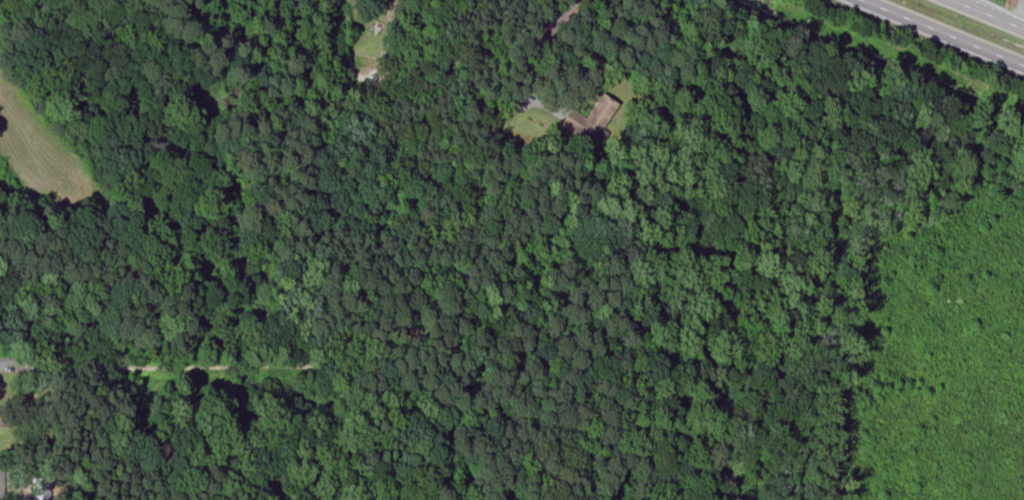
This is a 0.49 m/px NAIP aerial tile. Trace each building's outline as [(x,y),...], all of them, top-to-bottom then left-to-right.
[(597,149),(606,133),(601,130),(617,102),(600,93),(586,119),(569,109),(559,128),(597,149)] [(9,407),(0,407),(0,428),(9,428),(9,407)]
